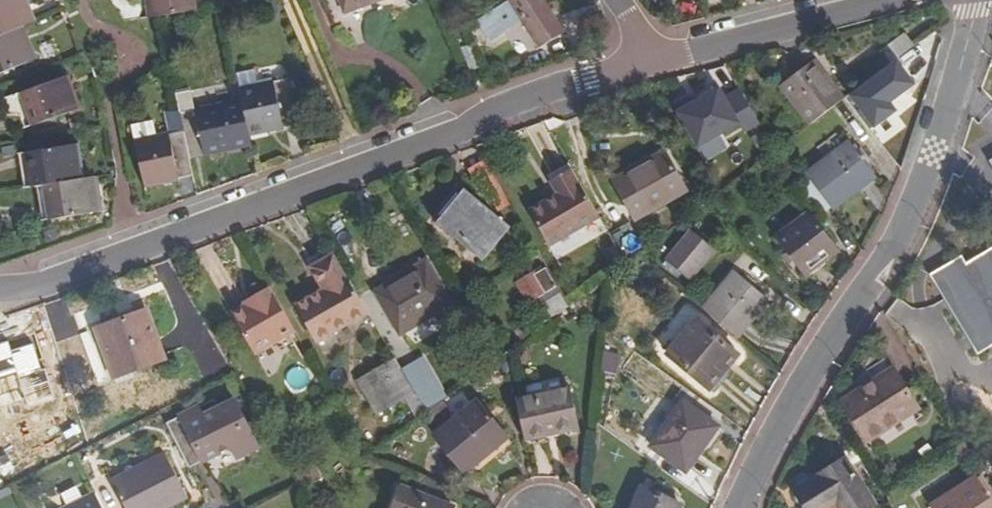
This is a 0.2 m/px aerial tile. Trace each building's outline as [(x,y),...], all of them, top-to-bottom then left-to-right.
[(19,28),(24,26),(31,23),(21,0),(0,0),(0,36),(13,30),(19,28)] [(146,19),(156,17),(191,12),(190,0),(143,0),(146,19)] [(342,13),(376,0),(337,0),(342,13)] [(538,50),(564,32),(544,0),(512,0),(508,3),(477,22),(490,43),(521,23),(538,50)] [(27,64),(33,61),(19,28),(13,30),(0,36),(0,75),(27,64)] [(889,65),(912,47),(902,35),(879,52),(889,65)] [(779,85),(810,125),(843,100),(813,60),(779,85)] [(689,148),(735,125),(739,132),(754,125),(724,63),(698,76),(704,89),(668,106),(689,148)] [(59,78),(17,93),(28,127),(71,112),(76,110),(65,77),(59,78)] [(238,100),(245,135),(280,128),(281,126),(295,123),(285,81),(270,84),(270,82),(236,90),(238,100)] [(21,129),(28,127),(17,93),(9,95),(21,129)] [(245,135),(238,100),(191,110),(191,112),(177,115),(180,133),(186,160),(248,147),(245,135)] [(186,160),(180,133),(168,135),(165,135),(130,142),(140,187),(190,177),(186,160)] [(848,142),(804,175),(830,210),(874,176),(848,142)] [(30,189),(40,188),(70,183),(78,182),(73,145),(65,146),(20,152),(26,190),(30,189)] [(26,190),(20,152),(12,153),(18,191),(26,190)] [(664,152),(613,180),(635,219),(686,190),(664,152)] [(464,173),(489,214),(505,204),(481,164),(464,173)] [(598,217),(570,169),(549,181),(556,194),(527,210),(547,246),(598,217)] [(40,188),(44,222),(90,216),(97,215),(92,180),(85,181),(78,182),(70,183),(40,188)] [(44,222),(40,188),(30,189),(35,223),(44,222)] [(462,192),(436,223),(480,259),(506,229),(489,214),(462,192)] [(808,212),(773,238),(804,277),(837,251),(808,212)] [(686,281),(712,251),(690,231),(664,261),(686,281)] [(606,248),(618,270),(625,265),(613,244),(606,248)] [(965,264),(961,257),(929,276),(978,354),(991,346),(991,247),(965,264)] [(366,314),(331,255),(310,268),(322,290),(295,307),(316,343),(366,314)] [(424,261),(372,292),(397,335),(450,304),(424,261)] [(569,306),(546,267),(519,284),(544,325),(569,306)] [(733,273),(702,310),(737,339),(766,302),(733,273)] [(251,305),(245,308),(231,316),(255,357),(295,334),(269,290),(249,301),(251,305)] [(109,378),(132,370),(163,359),(146,310),(93,329),(109,378)] [(694,321),(666,355),(709,390),(737,356),(694,321)] [(601,352),(598,368),(613,371),(616,355),(601,352)] [(401,375),(392,360),(356,381),(375,414),(411,393),(401,375)] [(421,363),(401,375),(411,393),(424,415),(443,401),(421,363)] [(892,369),(841,402),(866,441),(917,408),(892,369)] [(132,370),(109,378),(112,385),(134,377),(132,370)] [(570,388),(514,399),(522,441),(578,429),(570,388)] [(232,398),(215,407),(219,417),(237,409),(232,398)] [(474,400),(431,436),(464,474),(506,438),(474,400)] [(681,401),(649,447),(685,472),(717,426),(681,401)] [(197,406),(165,421),(187,465),(229,446),(234,457),(256,446),(237,409),(219,417),(215,407),(201,414),(197,406)] [(109,480),(123,507),(150,507),(164,501),(168,507),(170,507),(187,500),(164,453),(109,480)] [(795,491),(806,507),(828,507),(836,503),(839,507),(866,507),(873,504),(844,459),(795,491)] [(932,504),(935,507),(991,507),(972,479),(932,504)] [(400,486),(391,507),(451,507),(452,507),(400,486)] [(680,505),(639,487),(630,507),(679,507),(680,505)] [(95,493),(65,507),(102,507),(95,493)]
